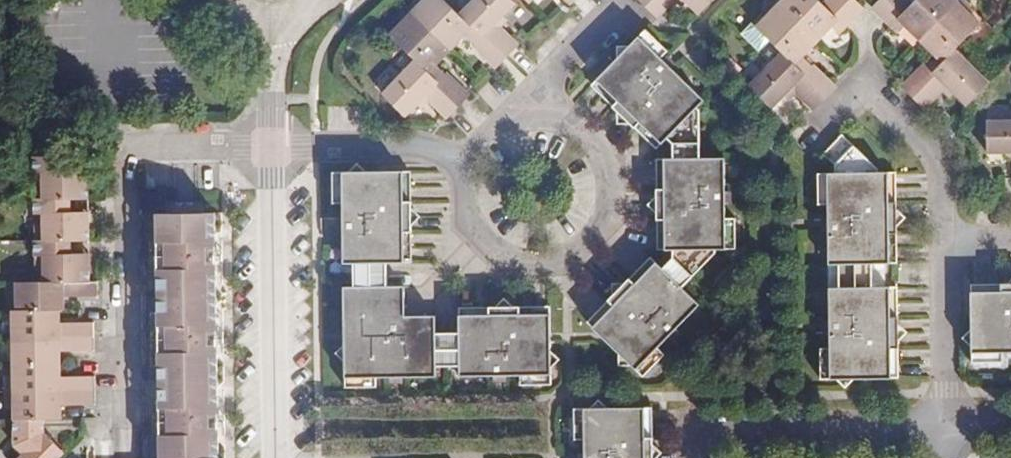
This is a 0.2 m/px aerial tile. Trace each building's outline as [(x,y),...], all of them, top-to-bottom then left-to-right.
[(460,106),(472,93),(447,70),(445,72),(436,64),(451,49),(463,35),(497,67),(507,55),(520,41),(500,23),(495,18),(503,9),(510,0),(471,0),(459,13),(446,1),(445,0),(420,0),(422,2),(412,12),(405,18),(402,15),(399,18),(387,30),(404,46),(408,49),(417,58),(393,83),(388,94),(406,113),(419,101),(425,95),(431,100),(450,117),(460,106)] [(412,12),(422,2),(420,0),(410,0),(405,5),(396,14),(399,18),(402,15),(405,18),(412,12)] [(660,14),(673,0),(645,0),(660,14)] [(794,91),(810,106),(814,109),(836,85),(802,51),(806,47),(802,44),(807,39),(810,42),(821,31),(818,28),(823,24),(826,27),(831,21),(841,29),(868,3),(865,0),(780,0),(778,1),(780,4),(775,11),(768,4),(764,8),(751,21),(781,51),(750,84),(772,105),(783,94),(789,87),(794,91)] [(777,0),(765,0),(761,4),(764,8),(768,4),(775,11),(780,4),(778,1),(777,0)] [(911,32),(915,28),(921,33),(917,38),(921,42),(925,46),(929,42),(933,46),(929,50),(933,54),(929,59),(926,56),(902,80),(925,104),(942,88),(947,83),(955,90),(968,101),(990,80),(955,46),(985,16),(975,5),(968,12),(959,4),(963,1),(962,0),(875,0),(872,4),(899,31),(904,26),(911,32)] [(975,5),(969,0),(964,0),(963,1),(959,4),(968,12),(975,5)] [(508,14),(503,9),(495,18),(500,23),(508,14)] [(728,214),(728,153),(705,153),(704,105),(700,102),(708,94),(663,52),(647,37),(652,30),(646,24),(636,34),(634,33),(592,78),(661,144),(670,134),(677,139),(677,153),(657,152),(657,248),(675,249),(675,256),(665,267),(652,255),(588,323),(644,374),(650,367),(643,360),(659,343),(699,298),(685,285),(718,249),(739,250),(740,236),(728,236),(728,214)] [(915,28),(911,32),(917,38),(921,33),(915,28)] [(670,45),(652,30),(647,37),(663,52),(670,45)] [(802,44),(806,47),(810,42),(807,39),(802,44)] [(929,42),(925,46),(929,50),(933,46),(929,42)] [(947,83),(942,88),(950,95),(955,90),(947,83)] [(787,98),(794,91),(789,87),(783,94),(787,98)] [(425,95),(419,101),(424,106),(431,100),(425,95)] [(989,120),(990,151),(1004,151),(1010,151),(1010,120),(989,120)] [(63,452),(43,430),(44,418),(61,418),(61,405),(92,405),(91,375),(61,376),(61,351),(91,351),(90,321),(60,322),(60,311),(64,311),(64,296),(95,296),(95,281),(88,282),(87,252),(70,252),(70,242),(87,242),(86,212),(69,212),(69,200),(86,200),(86,170),(68,170),(67,156),(29,154),(30,186),(37,185),(37,196),(30,197),(31,215),(37,215),(37,226),(31,226),(31,268),(38,267),(39,280),(13,281),(13,310),(8,310),(9,363),(1,363),(2,408),(10,408),(10,445),(17,453),(14,457),(57,457),(63,452)] [(822,180),(834,180),(834,202),(834,261),(844,261),(844,284),(834,284),(833,346),(833,369),(824,369),(824,376),(901,375),(900,284),(877,284),(877,261),(901,262),(900,169),(823,169),(822,180)] [(377,260),(395,260),(416,260),(417,170),(373,170),(350,170),(350,179),(350,203),(350,261),(363,260),(377,260)] [(350,203),(350,179),(339,179),(338,202),(350,203)] [(834,180),(822,180),(824,202),(834,202),(834,180)] [(158,212),(140,212),(143,457),(164,457),(169,457),(189,454),(222,455),(218,205),(204,204),(204,195),(170,196),(170,205),(157,205),(158,212)] [(740,214),(728,214),(728,236),(740,236),(740,214)] [(395,282),(395,260),(377,260),(363,260),(363,283),(378,282),(395,282)] [(969,281),(971,360),(982,360),(982,351),(1006,350),(1010,350),(1010,280),(969,281)] [(363,283),(351,283),(351,385),(366,385),(366,375),(387,375),(446,375),(446,364),(445,329),(444,312),(412,312),(411,282),(395,282),(378,282),(363,283)] [(464,328),(465,363),(465,376),(528,375),(550,374),(556,374),(556,306),(464,305),(464,328)] [(445,329),(446,364),(465,363),(464,328),(445,329)] [(643,360),(650,367),(666,350),(659,343),(643,360)] [(823,346),(824,369),(833,369),(833,346),(823,346)] [(982,351),(982,360),(1006,360),(1006,350),(982,351)] [(550,374),(528,375),(528,384),(550,384),(550,374)] [(366,385),(388,385),(387,375),(366,375),(366,385)] [(656,405),(579,406),(578,420),(587,420),(588,442),(588,456),(588,457),(656,457),(656,405)] [(578,443),(588,442),(587,420),(578,420),(578,443)]
